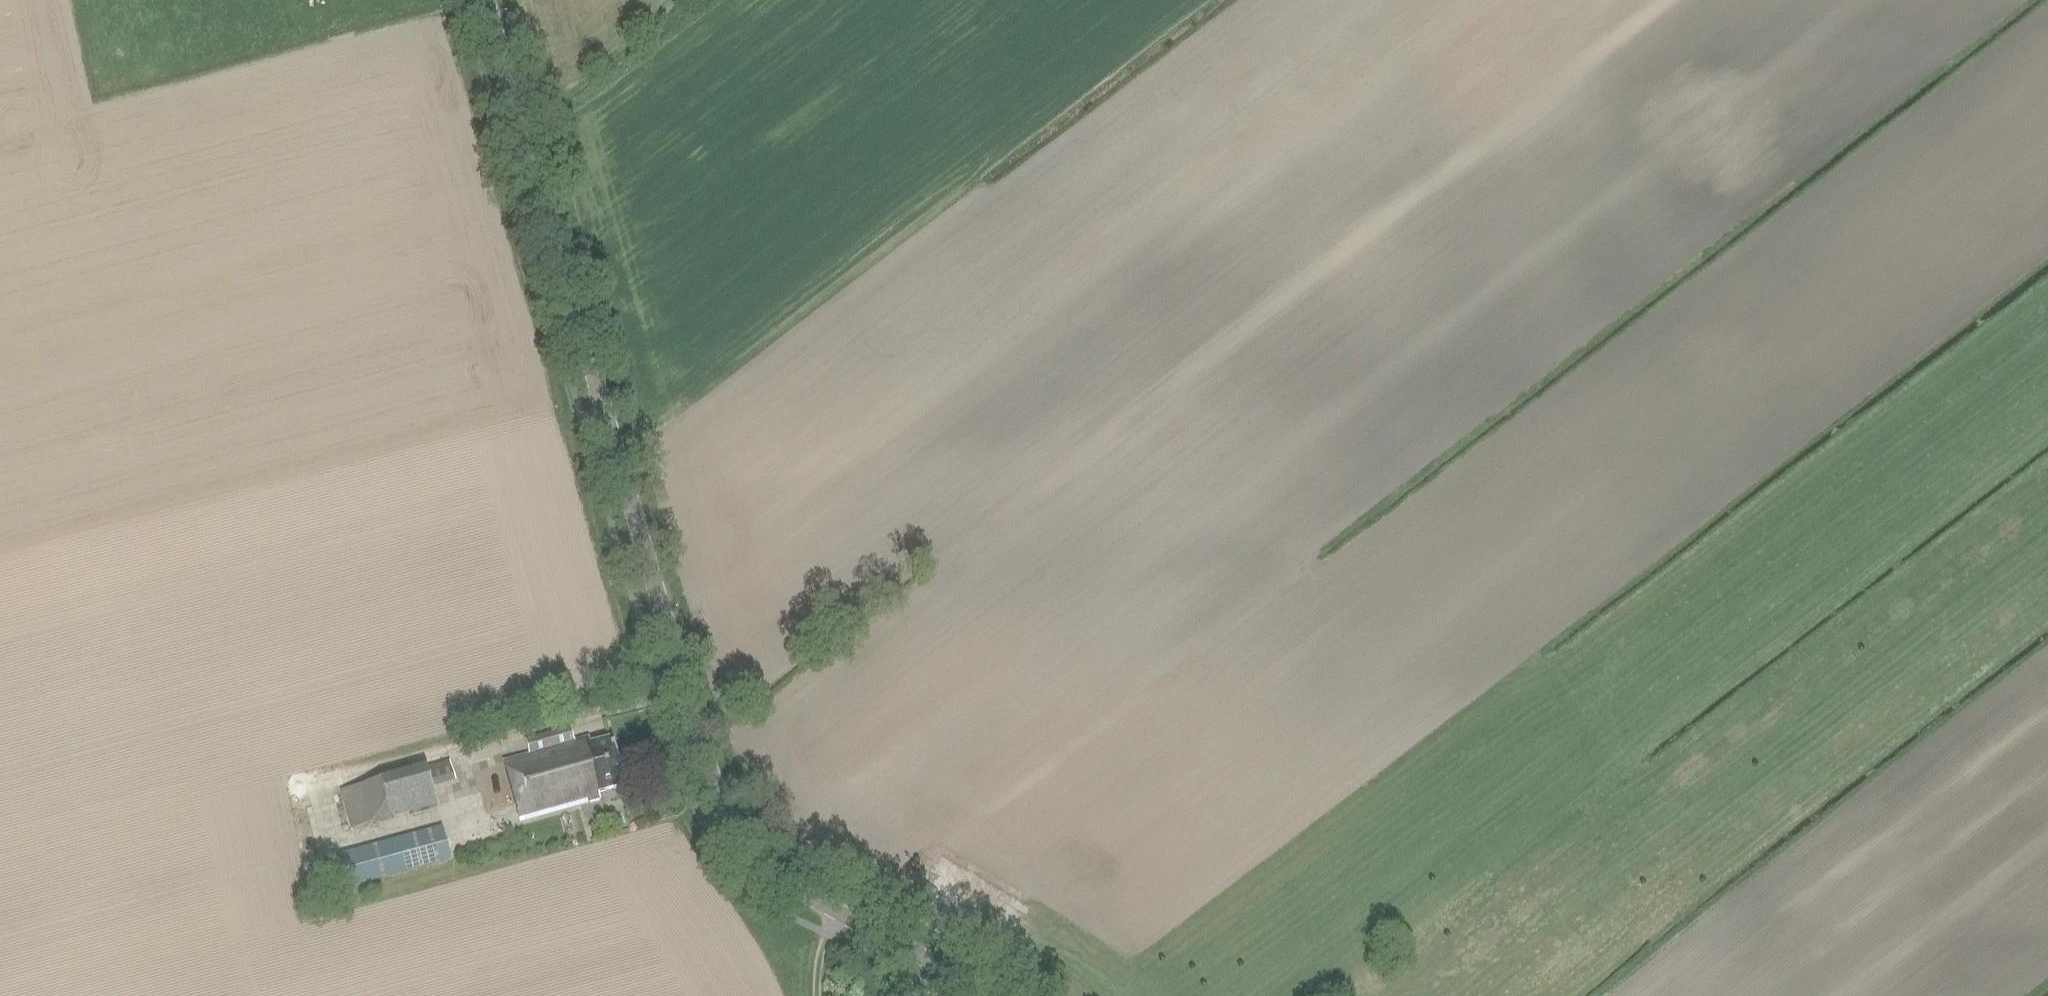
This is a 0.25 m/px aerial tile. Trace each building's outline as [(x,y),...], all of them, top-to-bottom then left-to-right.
[(525,742),(530,757),(504,764),(520,822),(600,800),(598,793),(623,786),(611,740),(591,745),(589,738),(574,742),(571,729),(525,742)] [(341,791),(351,829),(437,806),(427,768),(341,791)] [(345,893),(450,864),(448,857),(440,827),(342,854),(335,856),(345,893)]
